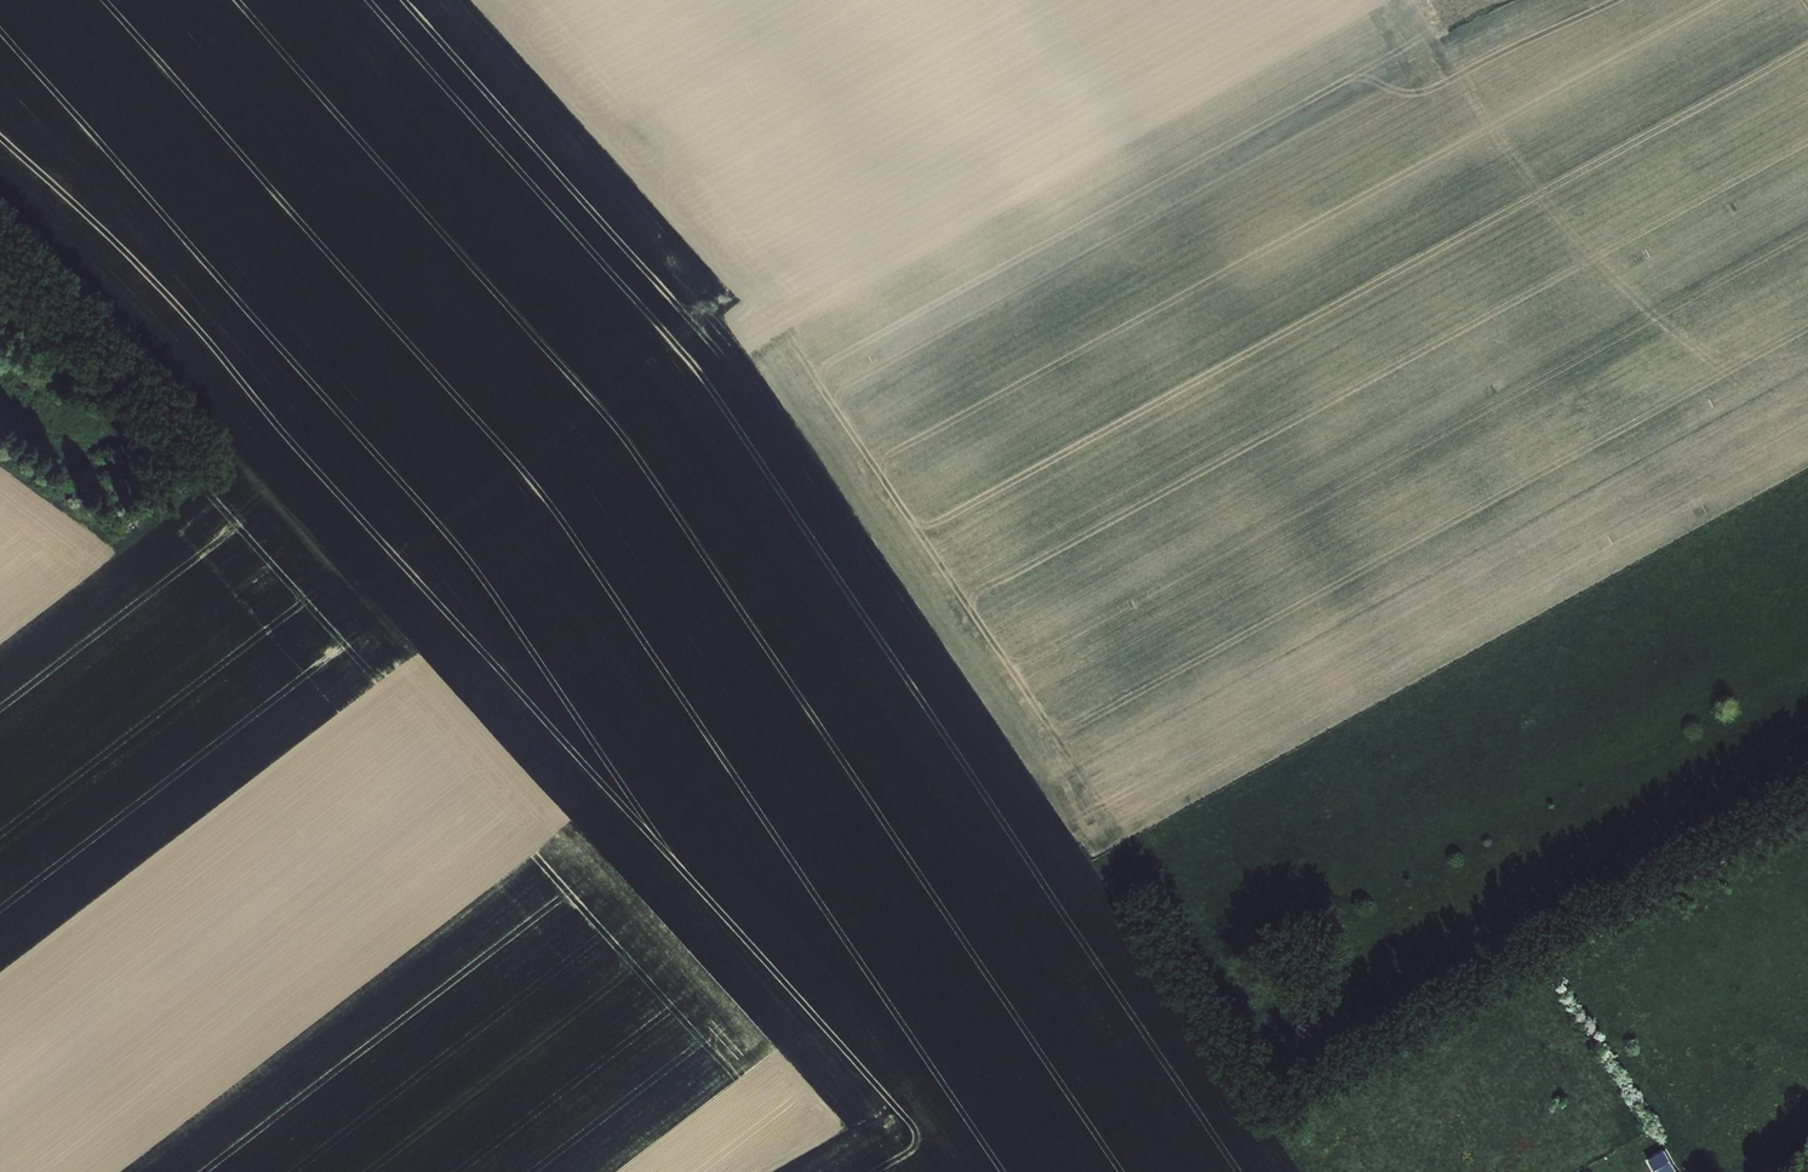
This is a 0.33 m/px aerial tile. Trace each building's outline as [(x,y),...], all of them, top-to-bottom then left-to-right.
[(1666,1161),(1659,1165),(1662,1171),(1674,1171),(1666,1161)]
